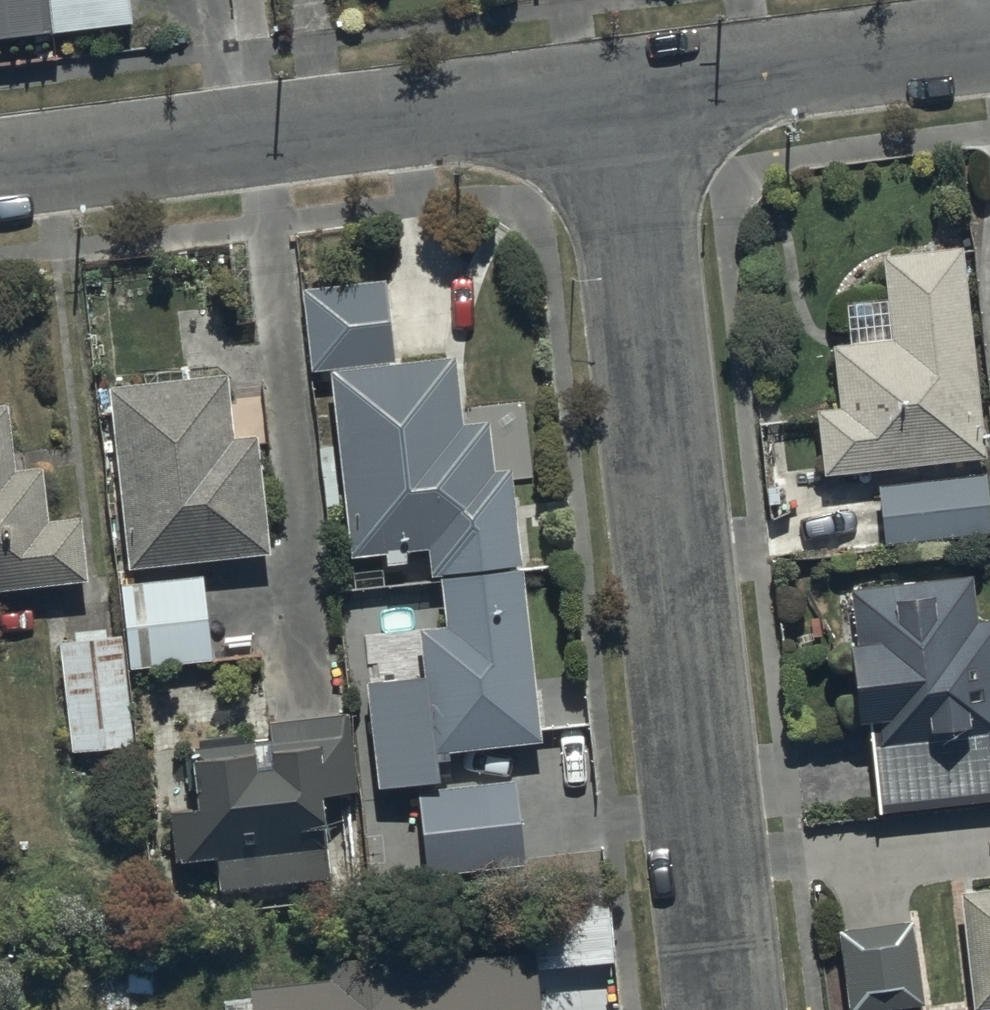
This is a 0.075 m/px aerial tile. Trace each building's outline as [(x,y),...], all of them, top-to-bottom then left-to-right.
[(44,0),(0,0),(0,53),(50,48),(44,0)] [(50,48),(132,39),(128,0),(44,0),(50,48)] [(958,234),(880,242),(886,327),(830,331),(835,395),(813,396),(817,462),(979,446),(958,234)] [(382,268),(300,277),(309,359),(329,357),(348,541),(428,533),(437,618),(415,620),(420,663),(367,668),(378,773),(432,768),(429,738),(539,726),(511,459),(495,461),(490,410),(464,413),(456,343),(390,350),(382,268)] [(126,561),(202,552),(264,544),(250,423),(231,426),(224,359),(105,373),(126,561)] [(0,393),(0,579),(82,570),(75,505),(45,508),(39,451),(10,454),(4,392),(0,393)] [(981,461),(874,474),(882,535),(988,523),(981,461)] [(117,562),(125,628),(129,662),(214,652),(202,552),(126,561),(117,562)] [(848,579),(853,630),(848,630),(856,706),(869,704),(880,802),(989,790),(989,786),(984,733),(989,732),(989,610),(973,612),(968,566),(848,579)] [(121,663),(117,629),(58,636),(70,739),(129,733),(121,663)] [(267,722),(187,728),(192,787),(165,802),(169,848),(213,845),(215,875),(326,867),(319,781),(357,778),(351,700),(266,706),(267,722)] [(515,769),(412,776),(417,849),(520,842),(515,769)] [(960,881),(972,995),(989,993),(989,878),(960,881)] [(533,938),(536,959),(612,951),(605,882),(528,891),(533,938)] [(907,904),(835,915),(849,1006),(921,995),(907,904)] [(533,938),(403,952),(402,942),(328,950),(330,970),(248,979),(250,1009),(539,1009),(534,959),(536,959),(533,938)]
